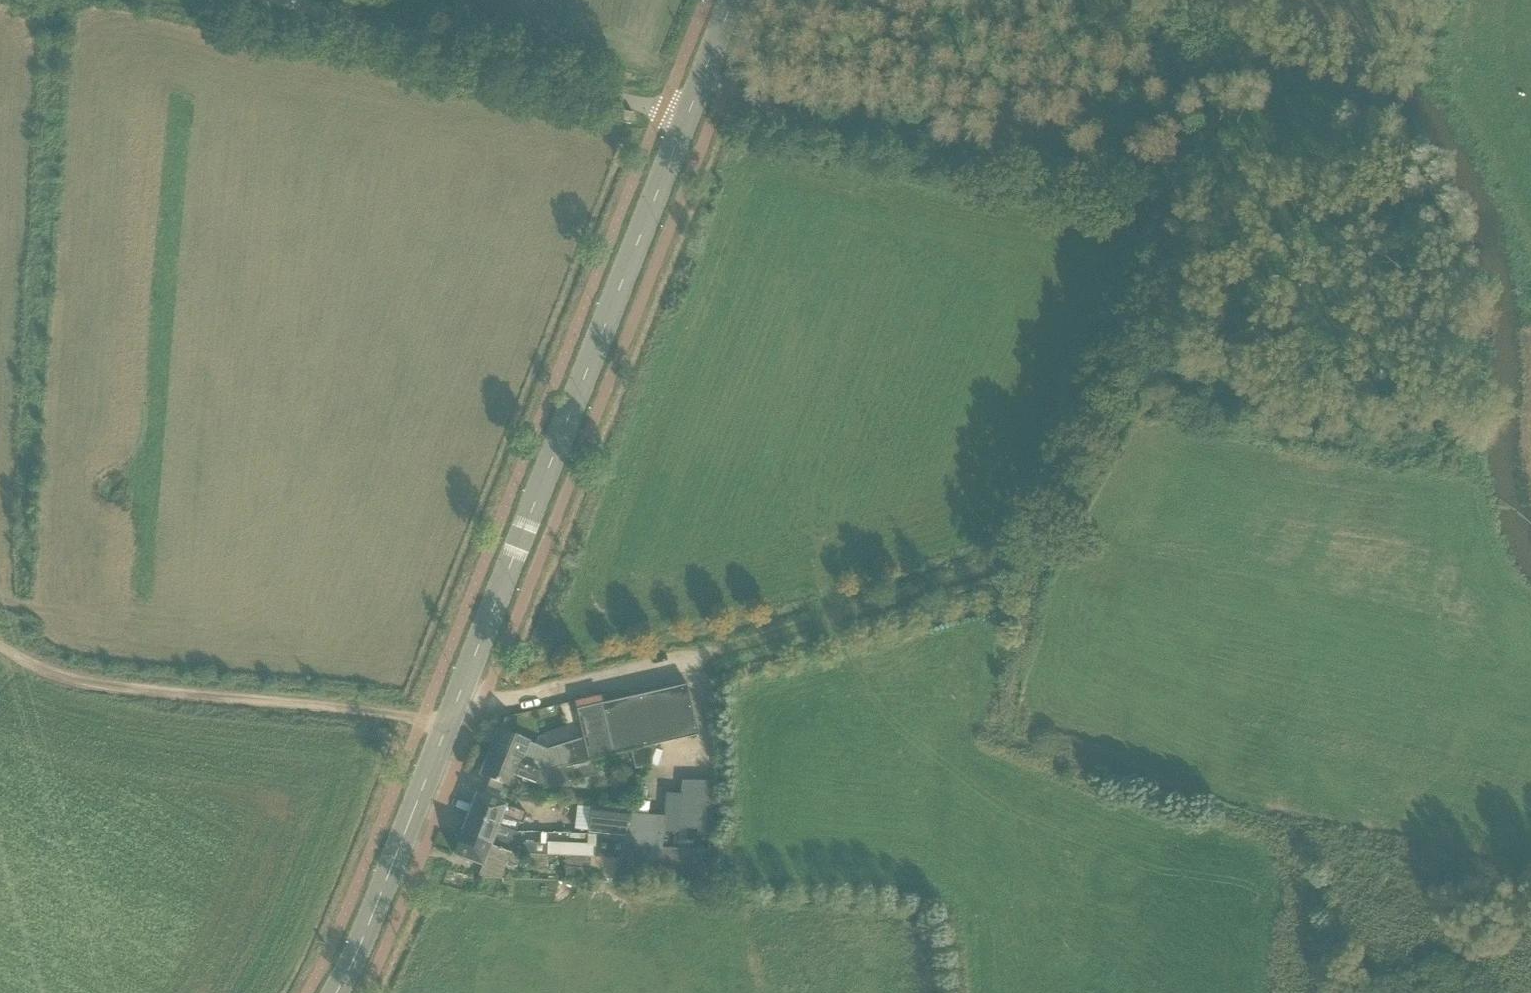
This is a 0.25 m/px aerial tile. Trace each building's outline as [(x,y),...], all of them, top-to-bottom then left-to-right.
[(618,122),(630,125),(632,113),(621,111),(618,122)] [(686,684),(575,710),(588,761),(593,761),(698,735),(686,684)] [(492,744),(489,753),(539,773),(588,761),(575,710),(582,741),(546,749),(497,731),(496,733),(494,732),(490,743),(492,744)] [(539,773),(489,753),(485,762),(483,761),(479,771),(481,772),(480,775),(508,787),(513,776),(542,787),(596,775),(593,761),(588,761),(539,773)] [(681,781),(678,840),(685,840),(686,829),(697,829),(697,834),(709,835),(709,829),(712,783),(681,781)] [(475,794),(467,815),(496,826),(498,826),(515,833),(518,823),(521,824),(525,814),(494,802),(475,794)] [(576,806),(573,830),(587,831),(587,833),(617,836),(625,837),(621,858),(621,859),(617,876),(707,878),(708,850),(702,850),(703,847),(697,847),(697,850),(661,848),(665,818),(631,814),(631,812),(590,807),(590,808),(576,806)] [(467,815),(459,834),(510,853),(518,854),(519,853),(535,854),(546,855),(546,854),(546,845),(546,844),(531,843),(514,843),(494,835),(498,826),(467,815)] [(510,853),(459,834),(452,854),(481,866),(477,875),(499,876),(505,864),(513,867),(518,854),(510,853)] [(546,854),(546,855),(565,856),(620,859),(621,858),(625,837),(617,836),(596,835),(595,845),(546,844),(546,845),(546,854)] [(565,856),(564,866),(589,867),(590,858),(565,856)] [(564,880),(588,882),(589,869),(565,867),(564,880)]
